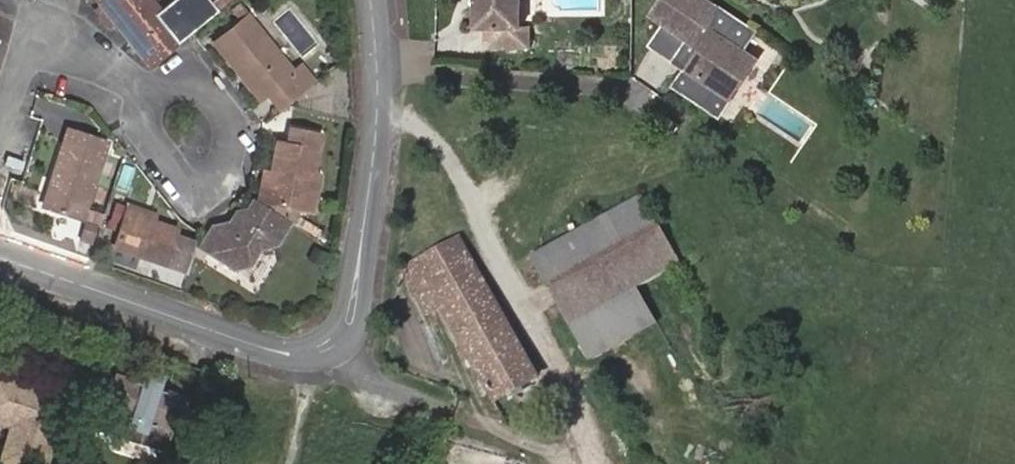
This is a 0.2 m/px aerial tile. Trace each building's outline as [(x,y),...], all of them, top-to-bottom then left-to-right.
[(104,5),(117,22),(151,65),(185,39),(165,13),(154,0),(100,0),(104,5)] [(185,39),(237,0),(220,0),(212,6),(207,0),(181,0),(165,13),(185,39)] [(474,28),(484,29),(483,49),(527,51),(528,28),(519,28),(519,0),(473,0),(474,28)] [(702,0),(666,0),(653,17),(668,28),(654,47),(679,64),(683,59),(694,68),(691,72),(679,87),(706,106),(718,90),(733,102),(760,65),(744,54),(754,38),(702,0)] [(117,22),(104,5),(98,10),(110,27),(117,22)] [(288,77),(240,10),(232,16),(240,28),(216,46),(256,104),(263,100),(275,115),(309,88),(297,71),(288,77)] [(683,59),(679,64),(691,72),(694,68),(683,59)] [(733,102),(718,90),(706,106),(722,117),(733,102)] [(303,191),(310,193),(314,175),(308,173),(316,135),(287,129),(283,145),(274,144),(267,175),(261,202),(298,211),(303,191)] [(60,185),(51,213),(82,224),(86,211),(108,146),(71,134),(55,183),(60,185)] [(261,202),(267,175),(261,174),(256,200),(261,202)] [(45,211),(51,213),(60,185),(55,183),(45,211)] [(305,213),(310,193),(303,191),(298,211),(305,213)] [(637,287),(680,263),(641,196),(532,258),(570,325),(637,287)] [(268,244),(283,220),(253,201),(247,211),(235,229),(221,229),(206,253),(231,270),(237,260),(247,260),(257,244),(268,244)] [(124,252),(135,219),(138,210),(126,206),(112,248),(124,252)] [(138,210),(135,219),(161,228),(164,219),(138,210)] [(235,229),(247,211),(233,210),(221,229),(235,229)] [(91,258),(105,217),(86,211),(82,224),(73,252),(91,258)] [(161,228),(135,219),(124,252),(170,268),(180,234),(161,228)] [(198,249),(206,253),(221,229),(213,225),(198,249)] [(496,400),(537,378),(458,239),(406,268),(430,314),(443,308),(496,400)] [(188,275),(196,248),(178,242),(170,268),(188,275)] [(592,363),(659,325),(637,287),(570,325),(592,363)] [(152,354),(146,374),(159,378),(165,358),(152,354)] [(146,374),(142,384),(155,388),(159,378),(146,374)] [(30,386),(0,376),(0,415),(14,420),(12,427),(5,447),(23,454),(20,463),(46,463),(67,399),(42,391),(40,396),(28,391),(30,386)] [(155,388),(142,384),(116,376),(98,432),(112,436),(125,435),(140,440),(152,449),(164,452),(181,396),(155,388)] [(42,391),(30,386),(28,391),(40,396),(42,391)] [(0,415),(0,423),(12,427),(14,420),(0,415)] [(4,463),(20,463),(23,454),(5,447),(0,460),(0,462),(4,463)]
